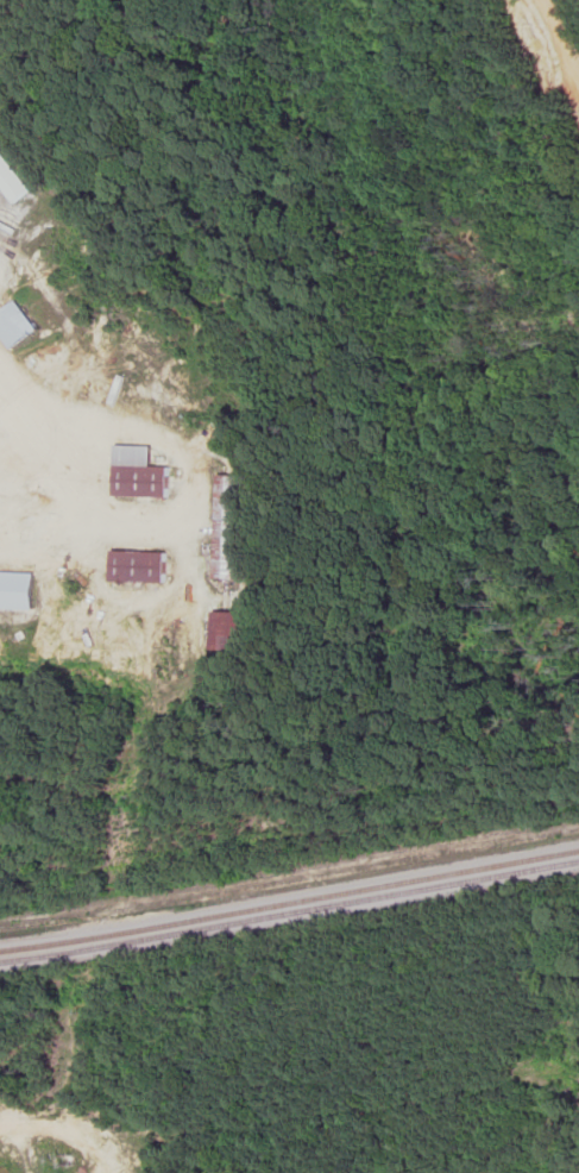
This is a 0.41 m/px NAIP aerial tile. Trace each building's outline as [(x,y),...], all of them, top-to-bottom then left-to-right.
[(2,156),(0,158),(0,189),(14,207),(31,194),(2,156)] [(11,351),(37,332),(16,303),(0,315),(0,336),(11,351)] [(116,499),(169,499),(170,470),(153,469),(154,449),(117,448),(116,499)] [(216,582),(238,583),(240,480),(217,480),(216,582)] [(113,585),(166,585),(166,554),(113,554),(113,585)] [(34,575),(0,575),(0,611),(34,611),(34,575)]
